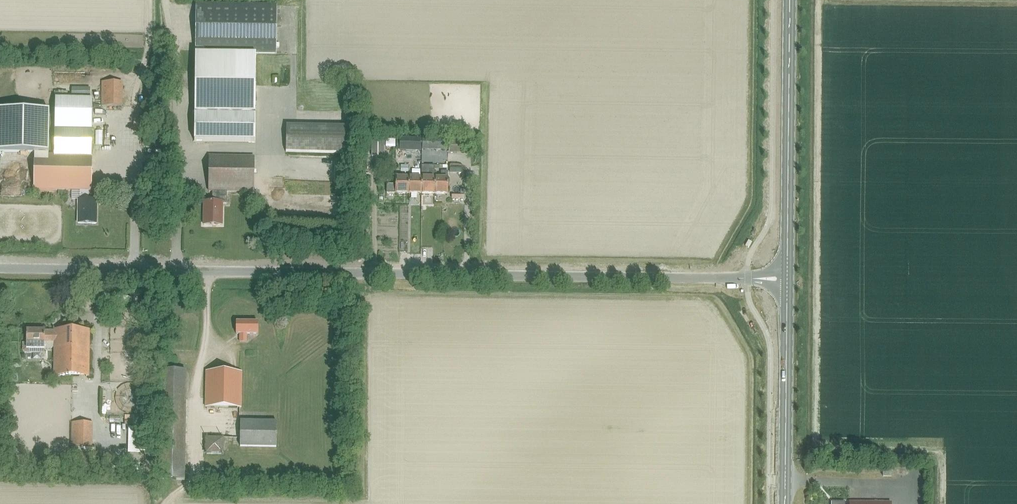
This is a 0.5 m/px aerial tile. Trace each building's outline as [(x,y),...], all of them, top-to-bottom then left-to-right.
[(195,4),(195,53),(276,54),(277,5),(195,4)] [(195,53),(194,115),(255,116),(255,54),(195,53)] [(119,82),(101,82),(101,106),(122,106),(123,82),(119,82)] [(89,190),(91,190),(92,159),(92,98),(54,98),(54,154),(49,154),(35,154),(34,189),(80,190),(80,200),(78,200),(78,223),(96,223),(97,200),(89,200),(89,190)] [(0,110),(0,152),(35,152),(35,154),(49,154),(50,110),(0,110)] [(255,116),(194,115),(194,140),(255,141),(255,116)] [(286,131),(286,151),(351,152),(351,132),(286,131)] [(384,157),(384,139),(378,139),(378,136),(372,136),(371,157),(384,157)] [(420,139),(400,138),(400,151),(420,151),(420,139)] [(447,139),(423,139),(423,150),(447,150),(447,139)] [(399,140),(389,140),(389,148),(399,147),(399,140)] [(448,141),(448,153),(470,153),(470,141),(448,141)] [(253,192),(254,157),(209,156),(209,192),(212,192),(212,202),(204,202),(204,225),(222,225),(223,202),(221,202),(221,192),(253,192)] [(434,178),(434,194),(448,194),(448,178),(448,172),(441,172),(441,178),(434,178)] [(434,194),(434,178),(434,173),(430,173),(430,178),(421,178),(421,194),(434,194)] [(408,194),(408,177),(395,177),(395,185),(387,185),(386,193),(395,194),(408,194)] [(421,194),(421,178),(408,177),(408,194),(421,194)] [(258,334),(258,322),(236,322),(236,334),(240,334),(240,342),(246,342),(246,334),(258,334)] [(89,377),(90,330),(55,330),(55,331),(45,330),(45,331),(26,330),(26,343),(23,343),(23,351),(25,353),(33,353),(36,350),(45,350),(45,348),(54,348),(54,376),(89,377)] [(185,457),(187,371),(161,370),(159,479),(185,480),(185,457)] [(241,408),(242,372),(206,372),(205,407),(241,408)] [(276,447),(276,421),(240,421),(240,446),(276,447)] [(92,447),(93,423),(71,422),(71,447),(78,447),(77,453),(90,453),(91,447),(92,447)] [(223,455),(223,438),(205,438),(205,454),(223,455)]
